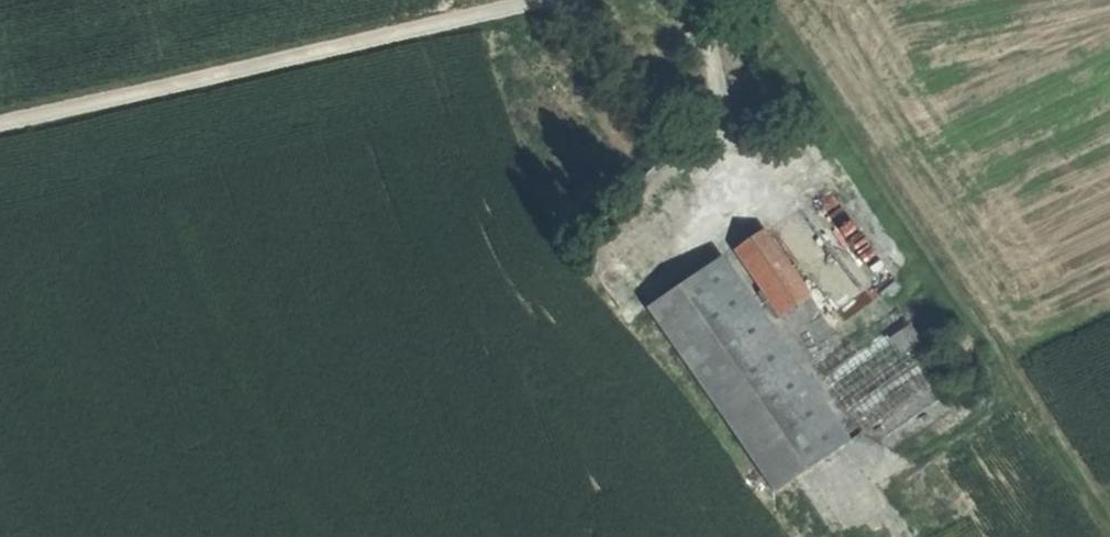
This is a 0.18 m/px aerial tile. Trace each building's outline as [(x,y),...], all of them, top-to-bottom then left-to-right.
[(737,251),(782,316),(808,297),(763,232),(737,251)] [(709,270),(649,311),(774,491),(835,450),(709,270)] [(897,309),(816,366),(862,431),(942,375),(897,309)]
